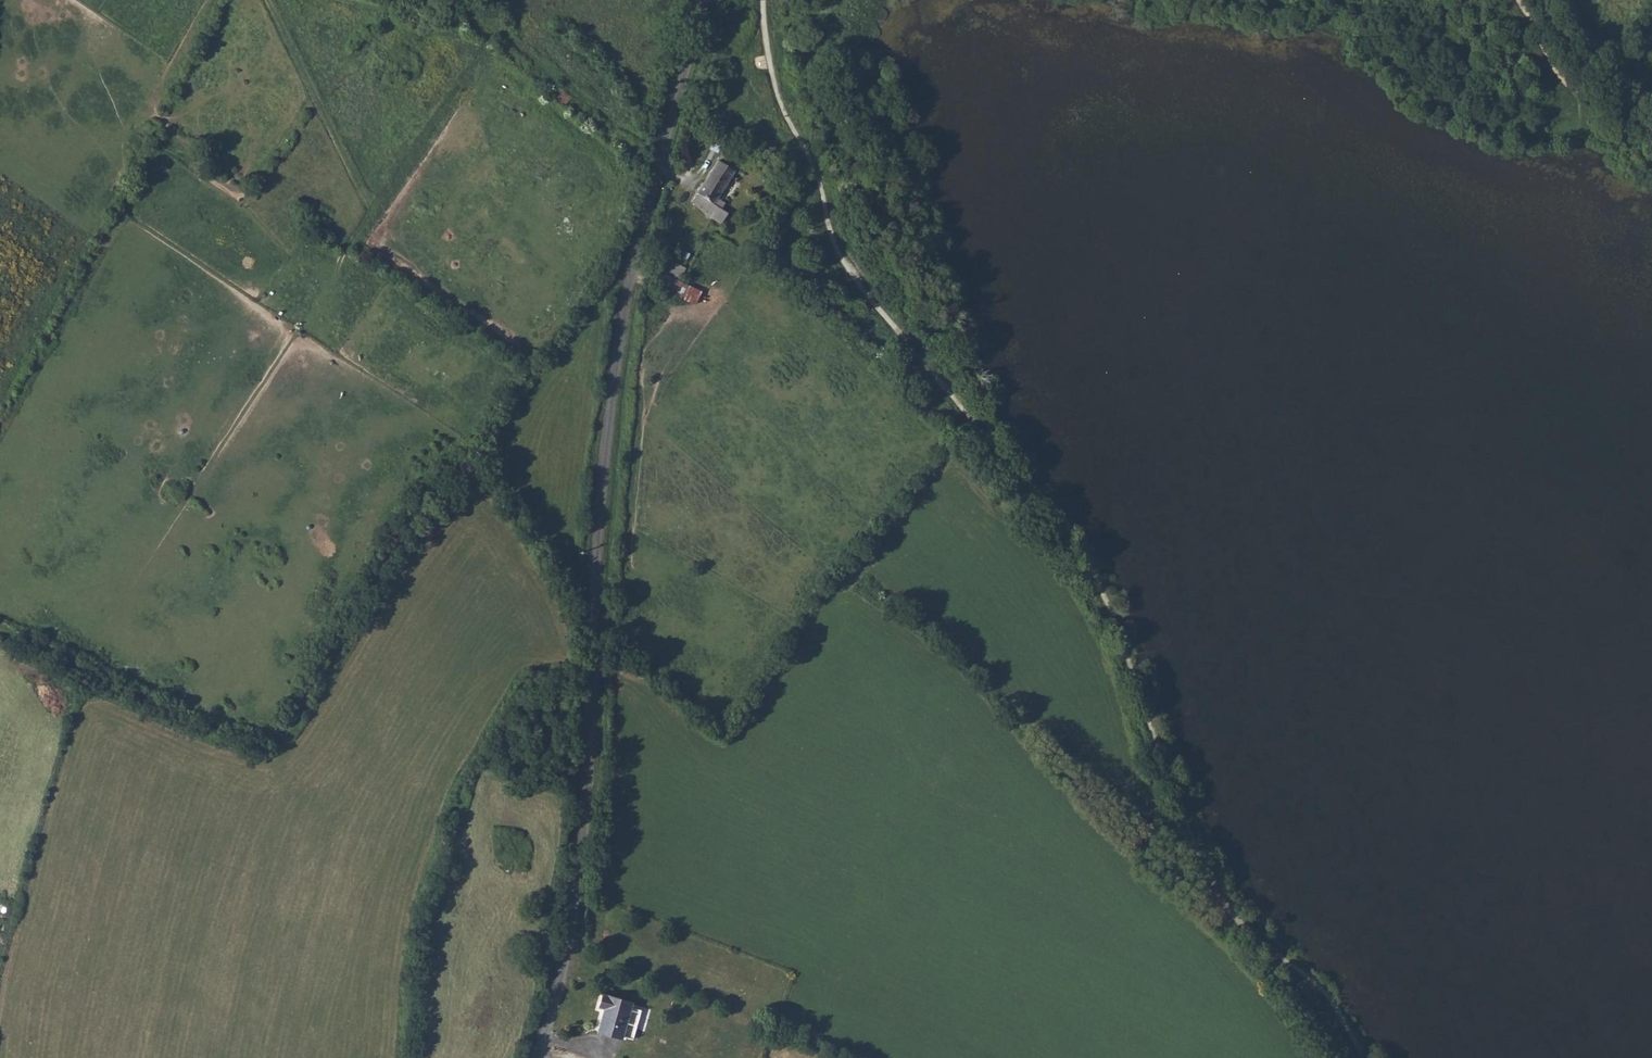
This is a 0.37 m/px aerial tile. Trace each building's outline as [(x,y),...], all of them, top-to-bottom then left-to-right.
[(692,201),(712,217),(720,222),(727,212),(713,202),(733,170),(736,172),(742,164),(733,158),(737,152),(726,145),(693,198),(692,201)] [(666,266),(656,284),(671,293),(682,274),(666,266)] [(604,1007),(595,1030),(618,1039),(619,1037),(629,1040),(639,1012),(634,1010),(635,1008),(630,1006),(630,1004),(602,994),(598,1004),(604,1007)]
